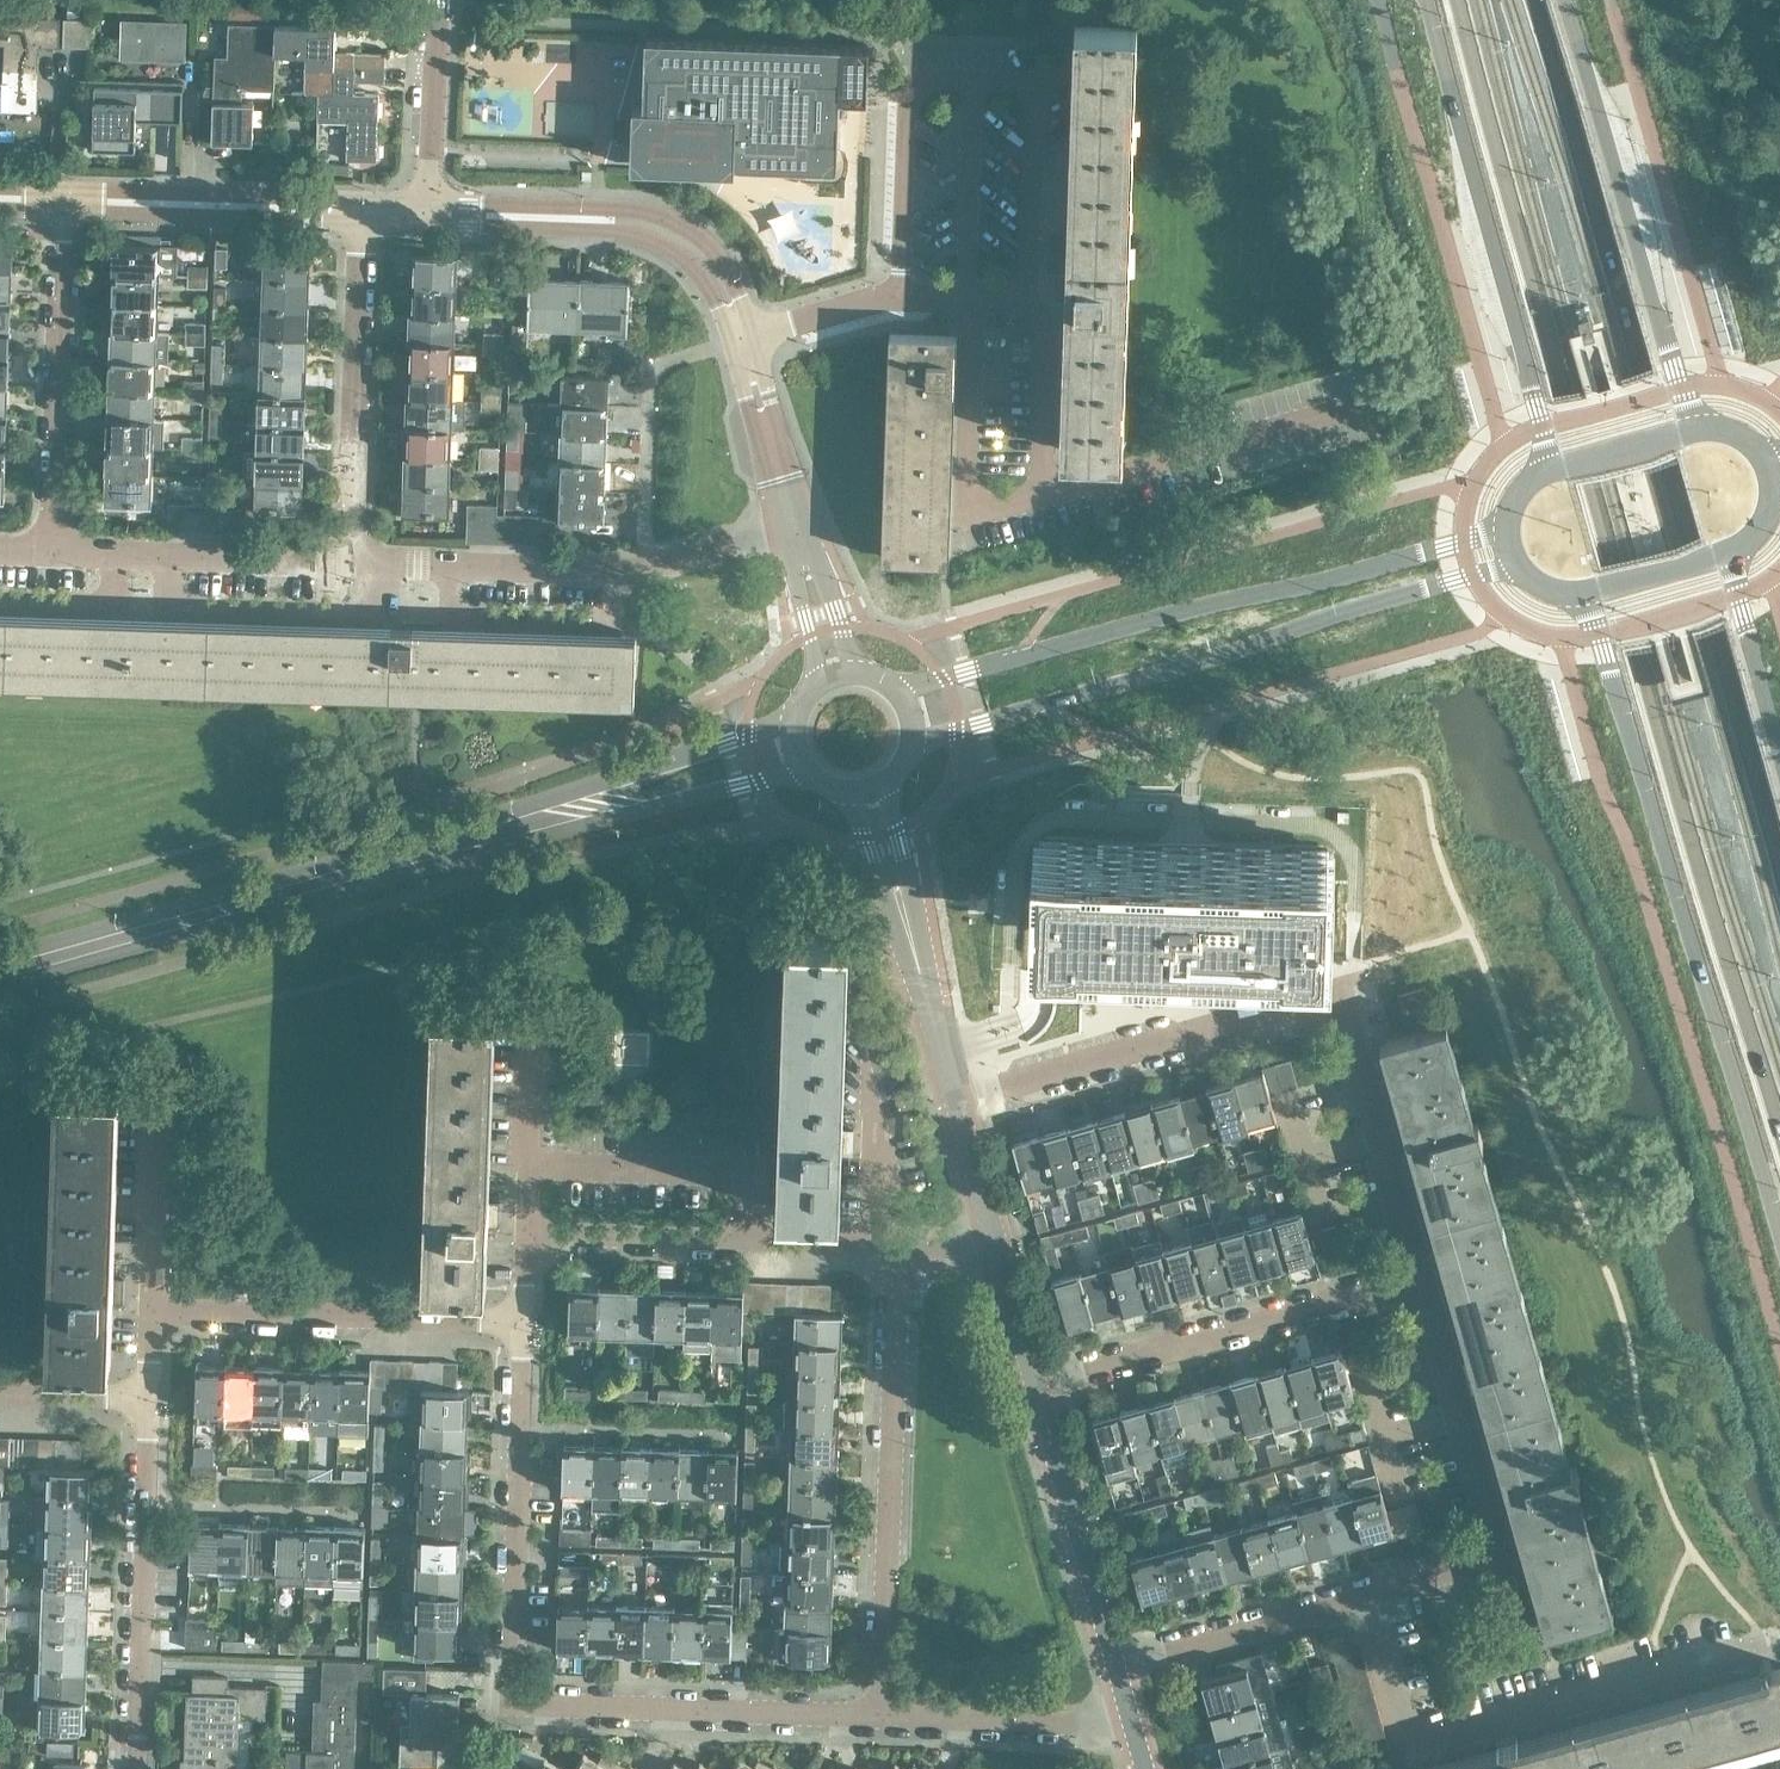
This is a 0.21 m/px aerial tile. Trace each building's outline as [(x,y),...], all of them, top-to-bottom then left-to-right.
[(262,20),(263,5),(230,4),(229,18),(262,20)] [(11,43),(11,45),(10,81),(0,81),(0,110),(9,110),(37,111),(38,84),(39,46),(60,47),(61,18),(40,17),(0,15),(0,42),(11,43)] [(63,46),(77,47),(78,19),(64,18),(63,46)] [(93,19),(78,19),(77,47),(92,47),(93,19)] [(183,59),(184,59),(186,22),(154,21),(153,24),(124,23),(124,20),(123,20),(122,57),(154,58),(154,55),(183,56),(183,59)] [(1056,272),(1055,297),(1066,298),(1061,450),(1123,452),(1138,25),(1075,23),(1067,273),(1056,272)] [(274,88),(275,52),(277,25),(229,24),(228,56),(215,56),(213,141),(253,142),(254,103),(242,103),(242,89),(246,89),(246,86),(274,88)] [(336,27),(277,25),(275,52),(293,52),(293,54),(297,54),(297,53),(306,53),(306,55),(305,93),(319,93),(319,91),(334,92),(335,66),(354,67),(354,52),(335,52),(336,27)] [(633,106),(631,167),(735,171),(735,163),(837,166),(839,120),(840,97),(867,98),(869,47),(869,45),(842,44),(646,37),(645,84),(644,83),(643,106),(638,106),(633,106)] [(386,53),(354,52),(354,67),(384,68),(385,55),(386,55),(386,53)] [(354,67),(335,66),(334,92),(319,91),(319,93),(318,119),(350,120),(349,158),(347,158),(347,159),(377,160),(377,156),(380,156),(380,144),(378,144),(379,94),(354,93),(354,81),(385,82),(385,81),(384,81),(384,68),(354,67)] [(95,87),(93,150),(136,151),(136,120),(182,121),(183,89),(95,87)] [(330,147),(317,147),(317,159),(329,159),(330,147)] [(317,159),(316,177),(330,177),(331,164),(331,160),(317,159)] [(13,270),(11,270),(12,242),(14,242),(14,241),(14,240),(0,240),(0,269),(13,270)] [(113,273),(113,274),(114,274),(158,275),(160,276),(177,276),(178,246),(161,245),(114,244),(113,245),(114,245),(115,245),(114,273),(113,273)] [(216,248),(215,268),(227,268),(228,248),(216,248)] [(263,278),(310,280),(309,280),(310,252),(311,252),(311,251),(312,250),(264,249),(264,250),(266,250),(265,278),(263,278)] [(410,283),(410,284),(457,285),(456,285),(457,257),(458,257),(458,256),(459,256),(459,255),(411,254),(411,255),(413,255),(412,283),(410,283)] [(208,277),(208,266),(189,265),(188,276),(208,277)] [(13,270),(0,269),(0,298),(12,299),(12,298),(10,298),(11,270),(13,270)] [(158,303),(158,275),(114,274),(113,302),(112,302),(159,304),(159,303),(158,303)] [(207,288),(208,277),(188,276),(188,287),(207,288)] [(578,328),(580,278),(579,278),(579,280),(565,279),(565,281),(556,281),(556,279),(531,278),(531,277),(530,277),(528,314),(514,314),(513,348),(528,348),(529,326),(530,326),(530,322),(548,323),(548,326),(577,327),(577,328),(578,328)] [(310,281),(310,280),(263,278),(263,279),(264,279),(264,307),(262,307),(309,309),(309,308),(308,308),(309,281),(310,281)] [(580,278),(578,328),(579,328),(579,327),(609,328),(609,325),(627,326),(627,330),(628,330),(630,280),(628,280),(628,282),(603,281),(603,283),(594,283),(594,280),(580,280),(580,278)] [(457,286),(457,285),(410,284),(412,284),(411,312),(409,312),(456,314),(456,313),(455,313),(456,286),(457,286)] [(505,298),(506,286),(487,286),(487,297),(505,298)] [(215,287),(214,305),(226,306),(227,287),(215,287)] [(9,327),(10,318),(10,299),(12,299),(0,298),(0,327),(9,327)] [(159,304),(112,302),(112,303),(113,303),(112,330),(111,330),(111,331),(158,332),(157,332),(157,304),(159,304)] [(225,325),(226,306),(214,305),(213,324),(225,325)] [(309,309),(262,307),(262,308),(264,308),(263,335),(261,335),(261,336),(308,337),(307,337),(308,309),(309,309)] [(456,314),(409,312),(409,313),(411,313),(410,322),(410,340),(408,340),(408,341),(455,342),(454,342),(455,314),(456,314)] [(206,334),(206,323),(187,322),(186,333),(206,334)] [(11,327),(0,327),(0,355),(8,355),(9,328),(11,328),(11,327)] [(158,333),(158,332),(111,331),(112,331),(111,359),(110,359),(157,361),(156,361),(157,333),(158,333)] [(957,334),(890,331),(882,558),(949,560),(957,334)] [(504,344),(504,333),(485,332),(484,343),(504,344)] [(205,345),(206,334),(186,333),(186,344),(205,345)] [(308,338),(308,337),(261,336),(263,336),(262,364),(260,364),(307,366),(306,366),(307,338),(308,338)] [(455,343),(455,342),(408,341),(410,341),(409,369),(407,369),(454,371),(453,371),(454,343),(455,343)] [(503,355),(504,344),(484,343),(484,354),(503,355)] [(213,344),(212,363),(224,363),(225,345),(213,344)] [(9,384),(7,384),(8,356),(10,356),(8,355),(0,355),(0,384),(9,384)] [(580,358),(580,372),(598,373),(598,358),(580,358)] [(157,361),(110,359),(110,360),(111,360),(110,388),(109,388),(156,389),(155,389),(156,361),(157,361)] [(196,361),(195,372),(206,372),(206,361),(196,361)] [(223,382),(224,363),(212,363),(211,382),(223,382)] [(307,366),(260,364),(260,365),(262,365),(261,393),(259,393),(306,395),(306,394),(305,394),(305,385),(306,366),(307,366)] [(454,372),(454,371),(407,369),(407,370),(409,370),(408,398),(453,400),(453,399),(452,399),(453,371),(454,372)] [(524,372),(512,372),(510,372),(510,391),(523,391),(524,372)] [(561,403),(561,404),(608,405),(607,405),(608,377),(609,377),(609,376),(610,376),(610,375),(562,374),(562,375),(564,375),(563,403),(561,403)] [(204,391),(204,380),(185,380),(184,390),(204,391)] [(9,384),(0,384),(0,413),(8,413),(6,413),(7,385),(9,385),(9,384)] [(156,390),(156,389),(109,388),(110,388),(109,416),(108,416),(108,417),(155,418),(154,418),(155,390),(156,390)] [(502,402),(502,390),(483,389),(482,401),(502,402)] [(204,402),(204,391),(184,390),(184,402),(204,402)] [(306,395),(259,393),(261,394),(260,421),(258,421),(258,422),(305,423),(304,423),(304,413),(305,395),(306,395)] [(405,426),(405,427),(407,427),(451,429),(464,429),(465,400),(453,400),(408,398),(406,398),(408,399),(407,426),(405,426)] [(211,401),(210,420),(222,420),(223,402),(211,401)] [(501,412),(502,402),(482,401),(482,411),(501,412)] [(608,406),(608,405),(561,404),(563,404),(562,432),(560,432),(607,434),(607,433),(606,433),(607,405),(608,406)] [(509,411),(508,430),(522,431),(523,412),(509,411)] [(165,419),(155,418),(108,417),(109,417),(108,445),(107,445),(154,447),(164,447),(165,419)] [(221,439),(222,420),(210,420),(209,439),(221,439)] [(305,424),(305,423),(258,422),(260,422),(259,450),(304,452),(304,451),(303,451),(304,424),(305,424)] [(450,456),(451,429),(407,427),(406,455),(404,455),(451,457),(450,456)] [(521,449),(522,431),(508,430),(508,449),(521,449)] [(607,434),(560,432),(562,433),(561,460),(559,460),(559,461),(606,462),(605,462),(606,434),(607,434)] [(183,437),(182,448),(202,448),(202,438),(183,437)] [(154,447),(107,445),(107,446),(108,446),(108,455),(107,473),(106,473),(106,474),(153,475),(152,475),(153,447),(154,447)] [(500,459),(500,448),(481,447),(480,458),(500,459)] [(202,459),(202,448),(182,448),(182,459),(202,459)] [(245,450),(244,478),(256,479),(303,481),(303,480),(302,480),(303,452),(304,452),(259,450),(257,450),(245,450)] [(451,457),(404,455),(404,456),(406,456),(405,484),(404,484),(450,486),(450,485),(449,485),(450,457),(451,457)] [(499,470),(500,459),(480,458),(480,469),(499,470)] [(209,459),(208,477),(220,478),(221,459),(209,459)] [(606,463),(606,462),(559,461),(561,461),(560,489),(558,489),(605,491),(605,490),(604,490),(605,463),(606,463)] [(507,469),(507,488),(520,488),(521,469),(507,469)] [(153,476),(153,475),(106,474),(107,474),(106,502),(105,502),(105,503),(105,504),(152,505),(152,504),(151,504),(152,476),(153,476)] [(219,496),(220,478),(208,477),(208,486),(207,505),(208,505),(209,496),(219,496)] [(303,481),(256,479),(258,479),(257,507),(255,507),(255,508),(255,509),(303,510),(303,509),(302,509),(301,509),(302,481),(303,481)] [(450,486),(404,484),(403,484),(405,484),(404,512),(403,512),(403,513),(402,513),(402,514),(450,515),(450,514),(449,514),(448,514),(449,486),(450,486)] [(207,505),(208,486),(194,485),(194,504),(203,504),(207,505)] [(520,506),(520,488),(507,488),(506,506),(520,506)] [(605,491),(558,489),(558,490),(560,490),(559,517),(557,517),(557,518),(557,519),(559,519),(605,521),(605,520),(604,520),(604,519),(603,519),(604,491),(605,491)] [(189,533),(189,504),(169,503),(168,532),(189,533)] [(203,504),(194,504),(189,504),(189,533),(203,533),(203,504)] [(217,505),(208,505),(207,505),(203,504),(203,533),(216,534),(217,505)] [(486,543),(486,514),(497,514),(498,505),(468,504),(467,542),(486,543)] [(232,534),(232,505),(217,505),(216,534),(232,534)] [(246,506),(232,505),(232,534),(245,535),(246,506)] [(500,543),(501,514),(497,514),(486,514),(486,543),(500,543)] [(514,543),(515,515),(501,514),(500,543),(514,543)] [(528,544),(529,515),(515,515),(514,543),(528,544)] [(543,544),(544,519),(544,516),(529,515),(528,544),(543,544)] [(559,545),(559,519),(557,519),(544,519),(543,544),(559,545)] [(422,695),(634,702),(637,635),(434,628),(435,620),(424,620),(402,619),(402,627),(0,613),(0,680),(422,695)] [(995,856),(992,968),(1296,978),(1297,953),(1347,954),(1351,806),(1055,797),(995,856)] [(778,1209),(840,1211),(842,1153),(853,1154),(853,1152),(845,1152),(846,1130),(854,1131),(854,1129),(843,1128),(850,938),(788,936),(778,1209)] [(1400,992),(1399,992),(1404,1013),(1406,1012),(1405,1011),(1429,1004),(1429,1006),(1431,1005),(1425,985),(1424,986),(1424,987),(1400,994),(1400,992)] [(500,1201),(490,1200),(496,1010),(434,1008),(425,1281),(487,1283),(489,1225),(499,1226),(500,1201)] [(1446,1024),(1381,1042),(1404,1127),(1403,1127),(1408,1145),(1410,1145),(1509,1498),(1507,1498),(1513,1519),(1515,1519),(1547,1631),(1613,1612),(1576,1480),(1580,1479),(1575,1464),(1571,1465),(1478,1138),(1483,1136),(1479,1121),(1474,1123),(1446,1024)] [(1290,1059),(1276,1063),(1284,1091),(1285,1091),(1285,1090),(1297,1087),(1298,1087),(1290,1059)] [(1276,1063),(1262,1067),(1263,1073),(1270,1095),(1271,1095),(1271,1094),(1283,1091),(1284,1091),(1276,1063)] [(1235,1080),(1235,1081),(1247,1124),(1273,1117),(1274,1117),(1274,1118),(1275,1118),(1276,1118),(1270,1095),(1263,1073),(1262,1073),(1263,1074),(1236,1082),(1235,1080)] [(1235,1082),(1207,1090),(1219,1132),(1220,1132),(1223,1143),(1224,1143),(1224,1142),(1249,1135),(1249,1136),(1251,1135),(1247,1124),(1235,1081),(1234,1081),(1235,1082)] [(49,1354),(49,1358),(111,1360),(113,1303),(124,1303),(125,1278),(114,1278),(120,1087),(74,1086),(58,1085),(51,1303),(49,1354)] [(1207,1090),(1180,1097),(1192,1140),(1219,1132),(1207,1090)] [(1170,1100),(1152,1105),(1164,1148),(1192,1140),(1180,1097),(1170,1100)] [(1152,1105),(1125,1112),(1137,1155),(1164,1148),(1152,1105)] [(1125,1112),(1097,1121),(1109,1163),(1112,1172),(1139,1165),(1137,1155),(1125,1112)] [(1097,1121),(1069,1128),(1082,1171),(1109,1163),(1097,1121)] [(1069,1128),(1042,1136),(1055,1178),(1082,1171),(1069,1128)] [(1014,1142),(1013,1142),(1027,1186),(1055,1178),(1042,1136),(1015,1144),(1015,1142),(1014,1143),(1014,1142)] [(1265,1147),(1254,1150),(1259,1169),(1271,1166),(1265,1147)] [(1259,1169),(1254,1150),(1243,1153),(1249,1172),(1259,1169)] [(1210,1162),(1199,1166),(1204,1184),(1216,1181),(1210,1162)] [(1204,1184),(1199,1166),(1189,1168),(1195,1187),(1204,1184)] [(1289,1168),(1285,1169),(1271,1173),(1275,1184),(1293,1179),(1290,1167),(1288,1167),(1289,1168)] [(1155,1178),(1144,1181),(1149,1200),(1160,1197),(1155,1178)] [(1255,1190),(1252,1178),(1234,1183),(1237,1195),(1255,1190)] [(1149,1200),(1144,1181),(1134,1184),(1139,1203),(1149,1200)] [(1237,1195),(1234,1183),(1216,1188),(1220,1200),(1237,1195)] [(1100,1193),(1089,1196),(1094,1215),(1105,1212),(1100,1193)] [(1197,1193),(1179,1199),(1182,1210),(1201,1205),(1197,1193)] [(1094,1215),(1089,1196),(1078,1199),(1083,1218),(1094,1215)] [(1182,1210),(1179,1199),(1161,1203),(1165,1215),(1182,1210)] [(1049,1228),(1049,1227),(1044,1209),(1032,1212),(1038,1232),(1039,1231),(1049,1228)] [(1142,1209),(1124,1214),(1127,1226),(1146,1220),(1142,1209)] [(1275,1219),(1274,1220),(1286,1263),(1286,1262),(1313,1255),(1313,1256),(1314,1256),(1315,1256),(1308,1233),(1302,1210),(1301,1210),(1300,1211),(1301,1212),(1298,1213),(1275,1219)] [(1127,1226),(1124,1214),(1106,1219),(1109,1231),(1127,1226)] [(1246,1227),(1258,1271),(1259,1271),(1259,1270),(1285,1262),(1286,1264),(1286,1263),(1274,1220),(1246,1227)] [(1087,1225),(1068,1230),(1072,1241),(1091,1236),(1087,1225)] [(1324,1228),(1323,1229),(1330,1256),(1345,1252),(1337,1225),(1335,1225),(1324,1229),(1324,1228)] [(1220,1235),(1219,1235),(1230,1278),(1258,1270),(1258,1271),(1246,1227),(1220,1235)] [(1310,1232),(1308,1233),(1315,1256),(1316,1261),(1330,1256),(1323,1229),(1322,1229),(1310,1233),(1310,1232)] [(1072,1241),(1068,1230),(1041,1237),(1045,1249),(1072,1241)] [(1192,1243),(1191,1243),(1203,1285),(1230,1278),(1219,1235),(1192,1243)] [(192,1256),(204,1256),(208,1256),(209,1238),(193,1238),(192,1256)] [(1135,1248),(1134,1248),(1137,1258),(1136,1258),(1148,1301),(1176,1293),(1164,1251),(1161,1240),(1160,1240),(1135,1247),(1135,1248)] [(1191,1243),(1164,1251),(1176,1293),(1203,1285),(1191,1243)] [(1109,1266),(1108,1266),(1120,1309),(1148,1301),(1136,1258),(1109,1266)] [(1081,1274),(1093,1318),(1094,1318),(1093,1317),(1120,1309),(1108,1266),(1081,1274)] [(1053,1280),(1052,1280),(1065,1326),(1066,1326),(1066,1325),(1066,1324),(1092,1317),(1093,1318),(1081,1274),(1057,1281),(1054,1282),(1053,1280)] [(758,1311),(759,1282),(758,1282),(746,1281),(744,1281),(744,1292),(743,1310),(754,1311),(758,1311)] [(772,1311),(773,1282),(772,1282),(760,1282),(759,1282),(758,1311),(772,1311)] [(787,1312),(787,1283),(786,1283),(774,1282),(773,1282),(772,1311),(787,1312)] [(801,1312),(802,1283),(801,1283),(788,1283),(787,1283),(787,1312),(797,1312),(801,1312)] [(815,1313),(816,1284),(815,1284),(803,1283),(802,1283),(801,1312),(815,1313)] [(831,1284),(830,1284),(829,1284),(817,1284),(816,1284),(815,1313),(830,1313),(831,1284)] [(599,1333),(600,1289),(600,1288),(599,1288),(599,1289),(571,1288),(571,1287),(571,1286),(570,1286),(568,1334),(569,1334),(570,1334),(570,1332),(599,1333)] [(627,1334),(628,1290),(600,1289),(599,1333),(627,1334)] [(656,1335),(657,1291),(657,1289),(656,1289),(656,1291),(629,1290),(629,1289),(628,1289),(628,1290),(627,1334),(656,1335)] [(684,1336),(685,1290),(685,1292),(657,1291),(656,1335),(684,1336)] [(713,1337),(714,1293),(715,1291),(714,1291),(714,1293),(686,1292),(686,1290),(685,1290),(684,1336),(713,1337)] [(743,1310),(744,1292),(743,1292),(742,1292),(742,1293),(714,1293),(713,1337),(742,1338),(742,1334),(743,1310)] [(753,1334),(754,1311),(743,1310),(742,1334),(753,1334)] [(796,1340),(796,1342),(840,1344),(842,1344),(842,1343),(840,1343),(841,1315),(843,1315),(843,1314),(843,1313),(830,1313),(815,1313),(801,1312),(797,1312),(796,1340)] [(1369,1337),(1356,1340),(1363,1368),(1376,1364),(1369,1337)] [(1356,1340),(1340,1345),(1341,1349),(1348,1372),(1349,1372),(1361,1368),(1361,1369),(1363,1368),(1356,1340)] [(795,1368),(795,1371),(839,1372),(841,1372),(841,1371),(839,1371),(840,1344),(796,1342),(795,1368)] [(750,1346),(749,1369),(759,1370),(759,1346),(750,1346)] [(1340,1352),(1314,1359),(1325,1402),(1349,1395),(1352,1394),(1353,1395),(1354,1396),(1355,1395),(1348,1372),(1341,1349),(1341,1350),(1340,1350),(1340,1352)] [(371,1369),(370,1387),(381,1387),(385,1388),(386,1359),(385,1359),(373,1359),(371,1359),(371,1369)] [(386,1359),(385,1388),(399,1388),(400,1360),(399,1360),(387,1359),(386,1359)] [(1314,1359),(1286,1367),(1298,1410),(1302,1424),(1329,1416),(1325,1402),(1314,1359)] [(400,1360),(399,1388),(413,1389),(414,1360),(413,1360),(401,1360),(400,1360)] [(414,1360),(413,1389),(424,1389),(428,1389),(429,1361),(428,1361),(416,1360),(414,1360)] [(428,1389),(442,1390),(443,1361),(442,1361),(430,1361),(429,1361),(428,1389)] [(443,1361),(442,1390),(457,1390),(458,1362),(457,1362),(456,1362),(444,1362),(444,1361),(443,1361)] [(226,1422),(226,1419),(227,1366),(227,1365),(226,1365),(226,1366),(198,1365),(198,1364),(198,1363),(197,1363),(195,1421),(226,1422)] [(254,1411),(256,1367),(256,1366),(255,1366),(255,1367),(227,1366),(226,1419),(254,1420),(254,1411)] [(283,1412),(285,1368),(284,1368),(284,1367),(283,1368),(256,1367),(254,1411),(254,1420),(253,1424),(283,1425),(283,1422),(283,1412)] [(1286,1367),(1258,1375),(1270,1417),(1272,1417),(1298,1410),(1286,1367)] [(283,1412),(283,1422),(311,1423),(311,1413),(313,1368),(312,1368),(312,1369),(285,1368),(283,1412)] [(313,1368),(311,1413),(339,1414),(340,1414),(342,1370),(342,1369),(341,1369),(341,1370),(313,1369),(313,1368)] [(342,1370),(340,1414),(368,1415),(369,1415),(369,1411),(370,1387),(371,1369),(370,1369),(370,1370),(369,1370),(369,1371),(342,1370)] [(758,1392),(759,1370),(749,1369),(748,1392),(758,1392)] [(795,1371),(794,1397),(838,1400),(839,1372),(795,1371)] [(1258,1375),(1231,1382),(1242,1425),(1246,1436),(1273,1429),(1270,1417),(1258,1375)] [(1231,1382),(1203,1390),(1215,1433),(1242,1425),(1231,1382)] [(591,1387),(565,1386),(565,1396),(590,1397),(591,1387)] [(370,1387),(369,1411),(376,1411),(377,1411),(380,1411),(381,1387),(370,1387)] [(623,1398),(624,1388),(602,1388),(601,1397),(623,1398)] [(648,1389),(638,1389),(624,1388),(623,1398),(648,1399),(648,1389)] [(423,1417),(423,1418),(467,1420),(468,1392),(469,1392),(469,1391),(470,1391),(470,1390),(457,1390),(442,1390),(428,1389),(424,1389),(423,1417)] [(682,1400),(682,1390),(659,1389),(659,1399),(682,1400)] [(705,1391),(682,1390),(682,1400),(705,1400),(705,1391)] [(1203,1390),(1176,1398),(1187,1440),(1215,1433),(1203,1390)] [(716,1391),(716,1401),(740,1401),(740,1392),(716,1391)] [(785,1426),(785,1427),(793,1428),(837,1429),(839,1430),(839,1429),(837,1429),(838,1400),(794,1397),(786,1397),(785,1426)] [(1176,1398),(1148,1406),(1160,1448),(1165,1466),(1192,1458),(1187,1440),(1176,1398)] [(748,1403),(747,1426),(757,1427),(758,1403),(748,1403)] [(1120,1412),(1132,1456),(1160,1448),(1148,1406),(1121,1413),(1120,1412)] [(1092,1419),(1091,1420),(1104,1466),(1108,1481),(1137,1473),(1132,1456),(1120,1412),(1120,1413),(1093,1421),(1093,1420),(1092,1420),(1092,1419)] [(423,1418),(422,1447),(466,1448),(467,1421),(468,1421),(468,1420),(467,1420),(423,1418)] [(376,1423),(375,1445),(385,1446),(386,1423),(376,1423)] [(1344,1424),(1332,1427),(1338,1446),(1349,1443),(1344,1424)] [(756,1449),(757,1427),(747,1426),(746,1449),(756,1449)] [(1338,1446),(1332,1427),(1322,1430),(1327,1449),(1338,1446)] [(793,1428),(792,1456),(836,1457),(837,1448),(837,1429),(793,1428)] [(10,1436),(9,1436),(0,1436),(0,1465),(4,1465),(9,1465),(10,1436)] [(24,1465),(25,1437),(24,1437),(11,1437),(11,1436),(10,1436),(9,1465),(24,1465)] [(38,1466),(39,1437),(38,1437),(26,1437),(25,1437),(24,1465),(38,1466)] [(52,1466),(53,1438),(52,1438),(40,1437),(39,1437),(38,1466),(47,1466),(52,1466)] [(67,1467),(68,1438),(67,1438),(54,1438),(53,1438),(52,1466),(67,1467)] [(69,1438),(68,1438),(67,1467),(82,1467),(82,1439),(80,1439),(69,1438)] [(1289,1440),(1277,1443),(1282,1462),(1294,1458),(1289,1440)] [(1282,1462),(1277,1443),(1268,1446),(1273,1464),(1282,1462)] [(592,1490),(594,1446),(566,1445),(566,1444),(565,1444),(564,1444),(563,1491),(564,1491),(565,1491),(565,1490),(592,1490)] [(384,1469),(385,1446),(375,1445),(374,1469),(384,1469)] [(621,1491),(623,1446),(622,1446),(622,1447),(595,1446),(595,1445),(594,1445),(594,1446),(592,1490),(621,1491)] [(1368,1445),(1366,1445),(1350,1450),(1353,1461),(1371,1456),(1368,1445)] [(650,1492),(651,1447),(651,1448),(623,1447),(623,1446),(621,1491),(650,1492)] [(422,1447),(421,1476),(465,1477),(466,1449),(467,1449),(467,1448),(466,1448),(422,1447)] [(679,1493),(680,1448),(680,1449),(652,1448),(652,1447),(651,1447),(650,1492),(679,1493)] [(707,1494),(709,1448),(708,1448),(708,1450),(680,1449),(680,1448),(679,1493),(707,1494)] [(709,1448),(707,1494),(736,1495),(736,1496),(736,1497),(737,1497),(739,1449),(738,1449),(737,1449),(737,1451),(709,1450),(709,1448)] [(1234,1455),(1222,1458),(1227,1477),(1239,1474),(1234,1455)] [(1334,1467),(1331,1456),(1330,1455),(1312,1461),(1315,1472),(1334,1467)] [(791,1484),(791,1485),(835,1486),(836,1458),(838,1458),(838,1457),(836,1457),(792,1456),(791,1484)] [(1227,1477),(1222,1458),(1213,1461),(1218,1480),(1227,1477)] [(309,1477),(309,1467),(309,1459),(299,1459),(299,1467),(286,1467),(286,1476),(309,1477)] [(746,1460),(745,1483),(755,1483),(755,1460),(746,1460)] [(1315,1472),(1312,1461),(1291,1466),(1294,1478),(1315,1472)] [(192,1473),(217,1474),(217,1465),(192,1464),(192,1473)] [(252,1475),(253,1466),(229,1465),(228,1475),(252,1475)] [(67,1467),(52,1466),(47,1466),(46,1496),(92,1497),(93,1469),(94,1469),(94,1468),(95,1468),(95,1467),(82,1467),(67,1467)] [(275,1466),(253,1466),(252,1475),(274,1476),(275,1466)] [(332,1468),(309,1467),(309,1477),(332,1478),(332,1468)] [(344,1468),(343,1478),(367,1479),(368,1469),(344,1468)] [(1281,1469),(1257,1476),(1260,1488),(1285,1481),(1281,1469)] [(1179,1471),(1167,1474),(1172,1493),(1184,1489),(1179,1471)] [(1172,1493),(1167,1474),(1156,1477),(1162,1496),(1172,1493)] [(1349,1482),(1348,1482),(1352,1497),(1363,1540),(1392,1532),(1392,1534),(1393,1533),(1393,1534),(1387,1511),(1381,1487),(1377,1474),(1376,1475),(1349,1482)] [(421,1476),(420,1504),(464,1506),(465,1478),(466,1478),(467,1477),(465,1477),(421,1476)] [(1260,1488),(1257,1476),(1239,1481),(1243,1492),(1260,1488)] [(374,1480),(373,1502),(383,1503),(384,1480),(374,1480)] [(754,1507),(755,1483),(745,1483),(744,1506),(754,1507)] [(790,1513),(834,1516),(835,1486),(791,1485),(790,1513)] [(1112,1494),(1116,1509),(1145,1500),(1140,1485),(1112,1494)] [(1224,1485),(1202,1491),(1205,1503),(1227,1497),(1224,1485)] [(1205,1503),(1202,1491),(1184,1496),(1187,1508),(1205,1503)] [(93,1497),(92,1497),(46,1496),(45,1524),(91,1525),(92,1498),(93,1498),(93,1497)] [(1352,1497),(1324,1505),(1336,1549),(1337,1549),(1337,1548),(1363,1540),(1352,1497)] [(0,1520),(0,1522),(10,1523),(11,1500),(1,1500),(0,1520)] [(1166,1501),(1146,1507),(1150,1519),(1170,1513),(1166,1501)] [(382,1526),(383,1503),(373,1502),(372,1526),(382,1526)] [(1402,1506),(1401,1507),(1410,1534),(1417,1532),(1423,1530),(1423,1528),(1421,1522),(1416,1503),(1414,1503),(1402,1507),(1402,1506)] [(420,1505),(419,1533),(463,1534),(464,1506),(466,1507),(466,1506),(464,1506),(420,1504),(420,1505)] [(1323,1505),(1297,1513),(1309,1557),(1336,1548),(1336,1549),(1324,1505),(1323,1505)] [(1150,1519),(1146,1507),(1129,1512),(1132,1523),(1150,1519)] [(1388,1510),(1387,1511),(1393,1534),(1395,1538),(1410,1534),(1401,1507),(1400,1507),(1388,1510)] [(789,1541),(789,1542),(834,1544),(834,1516),(790,1513),(789,1541)] [(1297,1513),(1268,1521),(1281,1563),(1309,1557),(1297,1513)] [(743,1517),(743,1540),(753,1540),(753,1517),(743,1517)] [(191,1520),(190,1568),(191,1568),(191,1566),(194,1567),(219,1567),(220,1567),(221,1522),(221,1523),(193,1522),(193,1521),(192,1521),(192,1520),(191,1520)] [(1243,1528),(1241,1528),(1254,1572),(1281,1563),(1268,1521),(1243,1528)] [(10,1523),(0,1522),(0,1546),(9,1546),(10,1523)] [(220,1567),(220,1575),(248,1576),(248,1568),(250,1524),(250,1523),(249,1523),(249,1524),(221,1523),(221,1522),(220,1567)] [(92,1525),(91,1525),(45,1524),(45,1552),(90,1554),(91,1526),(92,1526),(92,1525)] [(250,1524),(248,1568),(277,1569),(279,1525),(279,1524),(278,1524),(278,1525),(250,1524)] [(279,1525),(277,1569),(283,1570),(306,1570),(307,1526),(307,1525),(306,1525),(306,1526),(279,1525)] [(306,1570),(305,1586),(306,1586),(333,1587),(333,1571),(335,1527),(325,1527),(307,1526),(306,1570)] [(333,1571),(333,1587),(363,1588),(363,1574),(364,1574),(365,1526),(364,1526),(364,1527),(364,1528),(354,1528),(336,1527),(336,1526),(335,1526),(335,1527),(333,1571)] [(592,1543),(593,1531),(593,1529),(561,1528),(560,1529),(561,1529),(561,1542),(560,1542),(560,1543),(592,1544),(592,1543)] [(1241,1528),(1214,1536),(1227,1580),(1254,1572),(1241,1528)] [(619,1545),(619,1534),(601,1534),(601,1531),(593,1531),(592,1543),(597,1544),(597,1545),(619,1545)] [(410,1533),(409,1561),(418,1561),(462,1563),(463,1553),(467,1554),(468,1535),(465,1535),(465,1534),(463,1534),(419,1533),(410,1533)] [(643,1535),(619,1534),(619,1545),(643,1546),(643,1535)] [(677,1547),(677,1537),(655,1536),(654,1546),(677,1547)] [(1214,1536),(1187,1543),(1197,1586),(1227,1580),(1214,1536)] [(700,1538),(677,1537),(677,1547),(700,1548),(700,1538)] [(372,1538),(371,1560),(381,1560),(382,1538),(372,1538)] [(712,1538),(712,1548),(735,1549),(735,1539),(712,1538)] [(752,1563),(753,1540),(743,1540),(742,1563),(752,1563)] [(789,1542),(788,1571),(833,1572),(834,1544),(789,1542)] [(1163,1550),(1159,1552),(1171,1596),(1171,1595),(1171,1594),(1197,1586),(1187,1543),(1163,1550)] [(559,1566),(590,1567),(591,1567),(591,1552),(560,1550),(560,1552),(560,1564),(559,1564),(559,1566)] [(91,1554),(90,1554),(45,1552),(44,1581),(89,1582),(90,1555),(91,1555),(91,1554)] [(618,1562),(619,1552),(597,1552),(596,1561),(618,1562)] [(643,1553),(619,1552),(618,1562),(643,1563),(643,1553)] [(1131,1558),(1130,1558),(1143,1604),(1144,1604),(1144,1603),(1144,1602),(1170,1594),(1171,1596),(1159,1552),(1132,1559),(1132,1558),(1131,1558)] [(676,1564),(676,1554),(654,1553),(654,1563),(676,1564)] [(700,1555),(676,1554),(676,1564),(700,1565),(700,1555)] [(711,1555),(711,1556),(711,1565),(734,1566),(735,1556),(711,1555)] [(8,1579),(9,1557),(0,1557),(0,1579),(8,1579)] [(380,1584),(381,1560),(371,1560),(370,1583),(380,1584)] [(417,1591),(461,1592),(463,1592),(461,1591),(462,1564),(464,1564),(464,1563),(462,1563),(418,1561),(418,1562),(417,1591)] [(772,1570),(771,1599),(787,1599),(831,1601),(833,1572),(788,1571),(772,1570)] [(742,1574),(741,1598),(751,1598),(751,1575),(742,1574)] [(90,1583),(89,1582),(44,1581),(43,1610),(88,1611),(89,1583),(90,1583)] [(416,1618),(416,1619),(460,1621),(462,1621),(462,1620),(460,1620),(461,1592),(417,1591),(416,1618)] [(370,1595),(369,1618),(379,1618),(380,1595),(370,1595)] [(750,1621),(751,1598),(741,1598),(740,1621),(750,1621)] [(787,1600),(786,1628),(831,1629),(831,1601),(787,1599),(787,1600)] [(732,1656),(733,1626),(734,1601),(704,1600),(703,1609),(702,1655),(702,1653),(730,1654),(730,1656),(731,1656),(732,1656)] [(587,1651),(589,1605),(561,1604),(561,1603),(560,1603),(560,1602),(559,1602),(557,1650),(558,1650),(559,1650),(559,1649),(587,1649),(587,1651)] [(616,1652),(617,1606),(589,1605),(587,1651),(588,1651),(588,1649),(616,1650),(616,1652)] [(644,1653),(646,1607),(617,1606),(616,1652),(616,1650),(644,1651),(644,1653)] [(673,1654),(675,1608),(646,1607),(644,1653),(645,1653),(645,1651),(673,1652),(673,1654)] [(702,1655),(703,1609),(675,1608),(673,1654),(674,1654),(674,1652),(701,1653),(701,1655),(702,1655)] [(89,1611),(88,1611),(43,1610),(42,1638),(87,1640),(88,1612),(89,1612),(89,1611)] [(186,1647),(217,1648),(218,1619),(187,1618),(186,1634),(187,1634),(187,1646),(186,1646),(186,1647)] [(379,1640),(379,1618),(369,1618),(369,1639),(379,1640)] [(413,1648),(413,1649),(419,1649),(461,1650),(461,1649),(459,1649),(460,1639),(460,1621),(416,1619),(415,1644),(415,1647),(414,1647),(414,1648),(413,1648)] [(748,1626),(740,1626),(733,1626),(732,1656),(732,1657),(733,1657),(745,1657),(745,1658),(747,1658),(748,1626)] [(776,1628),(775,1657),(783,1658),(831,1659),(831,1658),(830,1658),(831,1629),(786,1628),(776,1628)] [(88,1640),(87,1640),(42,1638),(41,1667),(86,1668),(87,1641),(88,1641),(88,1640)] [(246,1650),(246,1640),(223,1639),(222,1649),(246,1650)] [(269,1641),(246,1640),(246,1650),(268,1650),(269,1641)] [(303,1652),(303,1642),(280,1641),(280,1651),(303,1652)] [(326,1643),(303,1642),(303,1652),(326,1652),(326,1643)] [(337,1643),(337,1653),(360,1654),(361,1644),(337,1643)] [(1219,1673),(1202,1678),(1202,1679),(1203,1680),(1204,1679),(1207,1689),(1211,1705),(1254,1694),(1272,1689),(1262,1651),(1235,1658),(1216,1664),(1219,1673)] [(287,1750),(287,1768),(354,1768),(358,1671),(373,1672),(373,1662),(323,1661),(322,1700),(329,1700),(329,1712),(314,1711),(313,1750),(287,1749),(287,1750)] [(1331,1672),(1328,1662),(1310,1667),(1312,1678),(1331,1672)] [(87,1668),(86,1668),(41,1667),(41,1695),(85,1697),(86,1669),(87,1669),(87,1668)] [(427,1668),(419,1668),(384,1667),(384,1691),(412,1692),(411,1723),(402,1723),(400,1765),(414,1765),(438,1766),(438,1743),(458,1744),(460,1694),(427,1693),(427,1692),(426,1692),(426,1669),(427,1669),(427,1668)] [(1369,1678),(1366,1667),(1339,1674),(1344,1690),(1370,1683),(1371,1682),(1370,1678),(1369,1678)] [(1416,1768),(1629,1768),(1779,1727),(1779,1668),(1776,1670),(1775,1668),(1767,1670),(1767,1671),(1518,1741),(1517,1740),(1497,1746),(1497,1747),(1424,1767),(1416,1768)] [(1334,1683),(1331,1672),(1312,1678),(1316,1688),(1334,1683)] [(188,1696),(186,1748),(190,1748),(189,1759),(182,1758),(182,1768),(237,1768),(238,1718),(266,1719),(266,1687),(265,1687),(265,1689),(253,1688),(253,1687),(252,1687),(252,1688),(240,1688),(240,1687),(228,1686),(228,1677),(194,1675),(194,1677),(195,1678),(194,1691),(193,1691),(193,1693),(188,1693),(188,1696)] [(1373,1694),(1370,1683),(1344,1690),(1348,1706),(1375,1698),(1376,1698),(1374,1694),(1373,1694)] [(1211,1706),(1210,1706),(1210,1707),(1212,1707),(1219,1734),(1262,1722),(1254,1695),(1254,1694),(1211,1705),(1211,1706)] [(86,1697),(85,1697),(41,1695),(40,1724),(39,1724),(38,1725),(38,1726),(86,1727),(86,1726),(85,1726),(84,1726),(85,1698),(86,1698),(86,1697)] [(1378,1710),(1375,1698),(1348,1706),(1352,1721),(1379,1714),(1380,1714),(1379,1709),(1378,1710)] [(1382,1725),(1379,1714),(1352,1721),(1357,1737),(1383,1730),(1384,1729),(1383,1725),(1382,1725)] [(1325,1722),(1328,1733),(1347,1728),(1344,1717),(1325,1722)] [(1262,1722),(1219,1734),(1227,1761),(1269,1749),(1262,1722)] [(1350,1738),(1347,1728),(1328,1733),(1331,1744),(1350,1738)] [(1387,1741),(1383,1730),(1357,1737),(1361,1752),(1388,1745),(1389,1745),(1388,1741),(1387,1741)] [(1391,1757),(1388,1745),(1361,1752),(1366,1768),(1393,1761),(1392,1756),(1391,1757)] [(1226,1761),(1226,1762),(1227,1762),(1229,1768),(1275,1768),(1270,1751),(1269,1749),(1227,1761),(1226,1761)] [(618,1760),(614,1768),(600,1761),(598,1761),(584,1753),(576,1768),(635,1768),(618,1760)] [(512,1768),(568,1768),(544,1757),(539,1767),(520,1757),(519,1756),(512,1768)] [(755,1767),(754,1766),(740,1759),(734,1768),(759,1768),(755,1767)]
